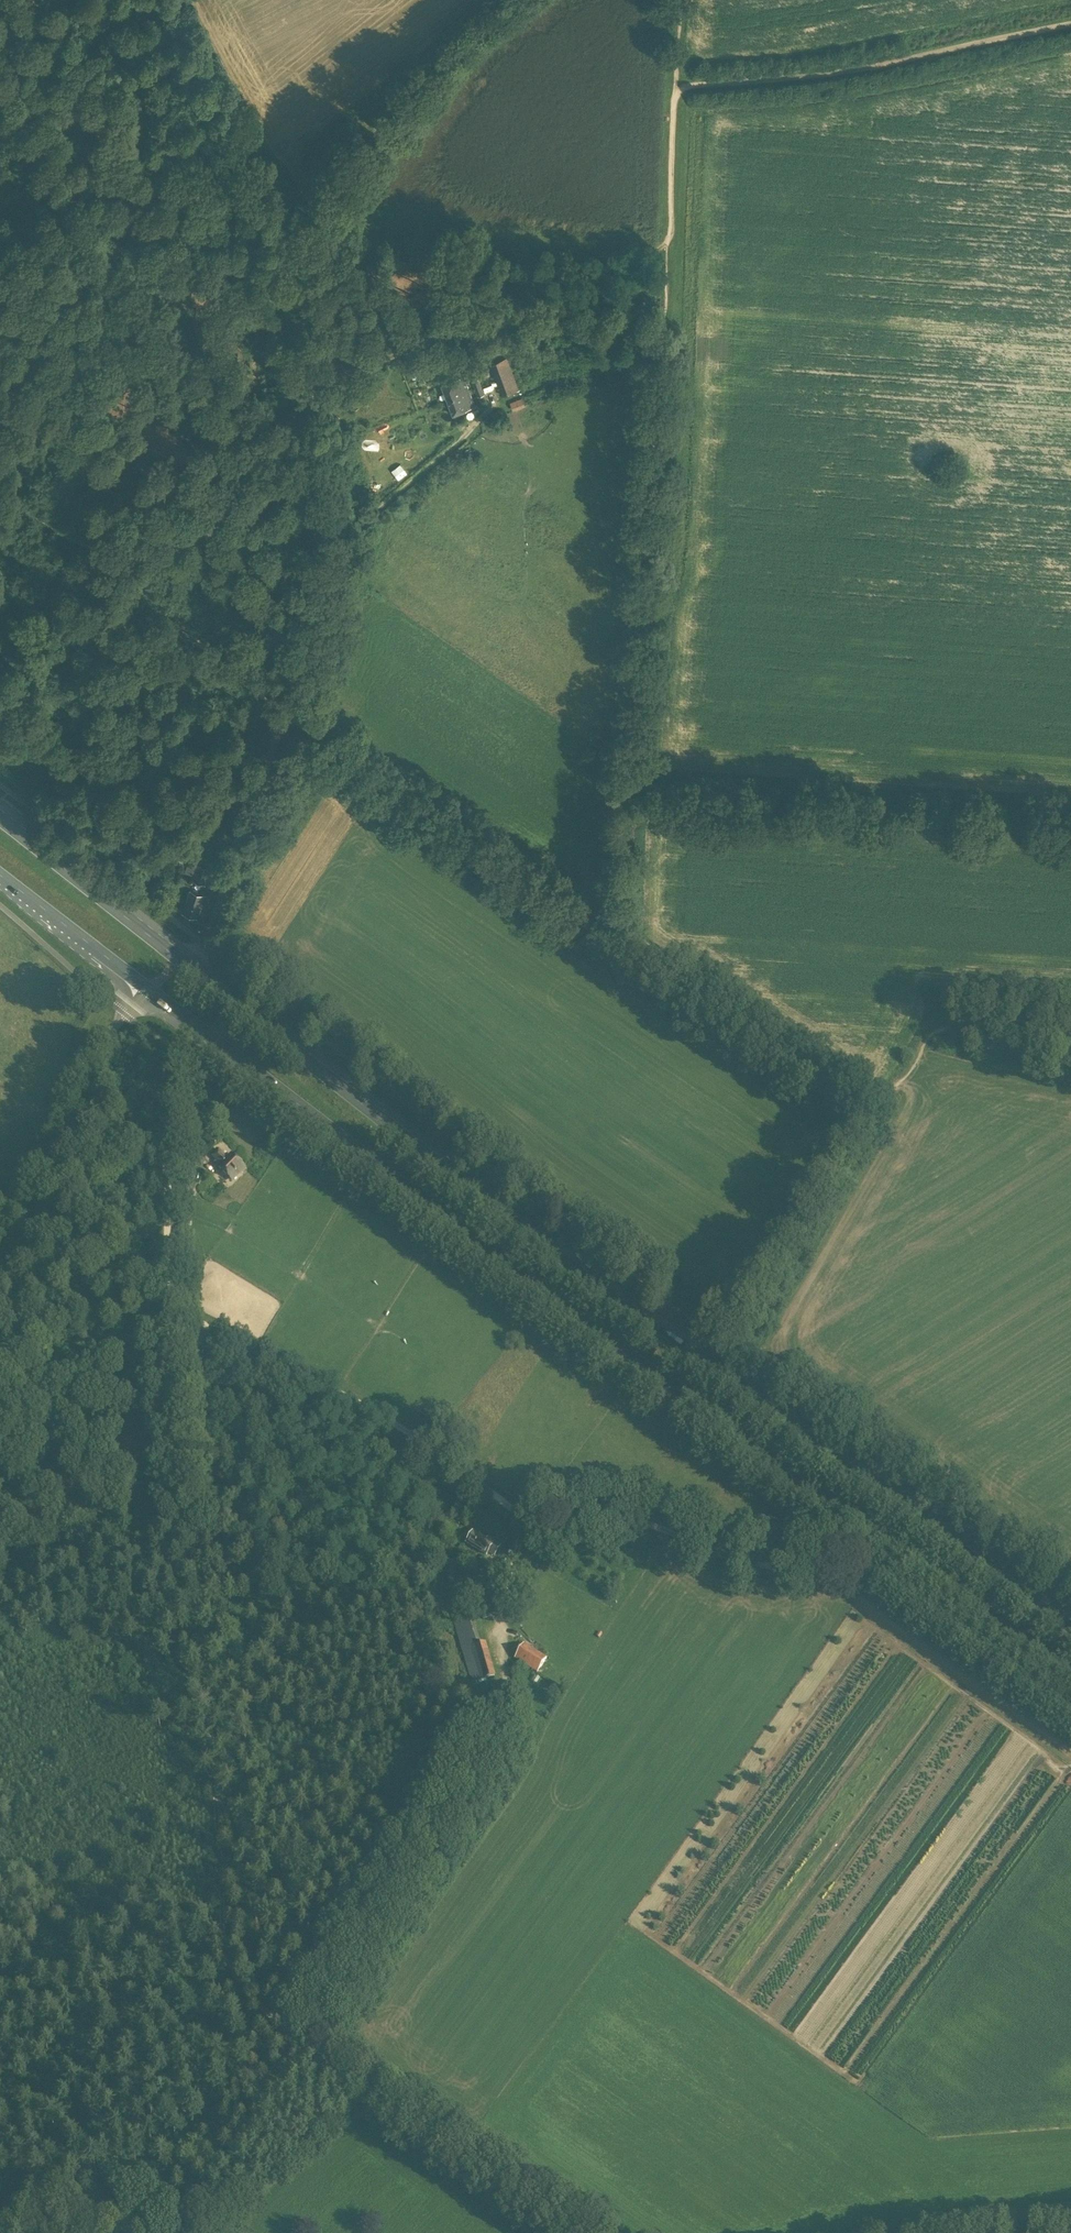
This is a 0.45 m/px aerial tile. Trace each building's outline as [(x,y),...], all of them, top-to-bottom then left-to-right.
[(491,364),(495,373),(509,367),(506,358),(491,364)] [(476,406),(464,376),(442,384),(453,415),(476,406)] [(485,394),(482,387),(479,379),(472,381),(478,397),(485,394)] [(500,387),(503,395),(518,390),(515,381),(500,387)] [(511,403),(514,411),(526,406),(526,405),(523,398),(511,403)] [(0,708),(0,726),(7,732),(15,721),(0,708)] [(199,864),(194,879),(205,883),(210,868),(199,864)] [(190,890),(183,911),(198,916),(205,894),(190,890)] [(77,1045),(73,1055),(83,1059),(87,1048),(77,1045)] [(219,1151),(213,1157),(222,1165),(219,1167),(234,1181),(247,1169),(234,1156),(229,1161),(219,1151)] [(184,1195),(187,1195),(192,1196),(195,1176),(186,1175),(184,1195)] [(187,1224),(186,1202),(179,1202),(180,1224),(185,1224),(187,1224)] [(474,1533),(467,1543),(486,1555),(489,1552),(494,1555),(501,1545),(489,1538),(487,1541),(474,1533)] [(496,1675),(487,1642),(479,1645),(470,1613),(454,1617),(471,1681),(481,1679),(496,1675)] [(524,1643),(523,1645),(515,1658),(538,1673),(547,1658),(524,1643)]
